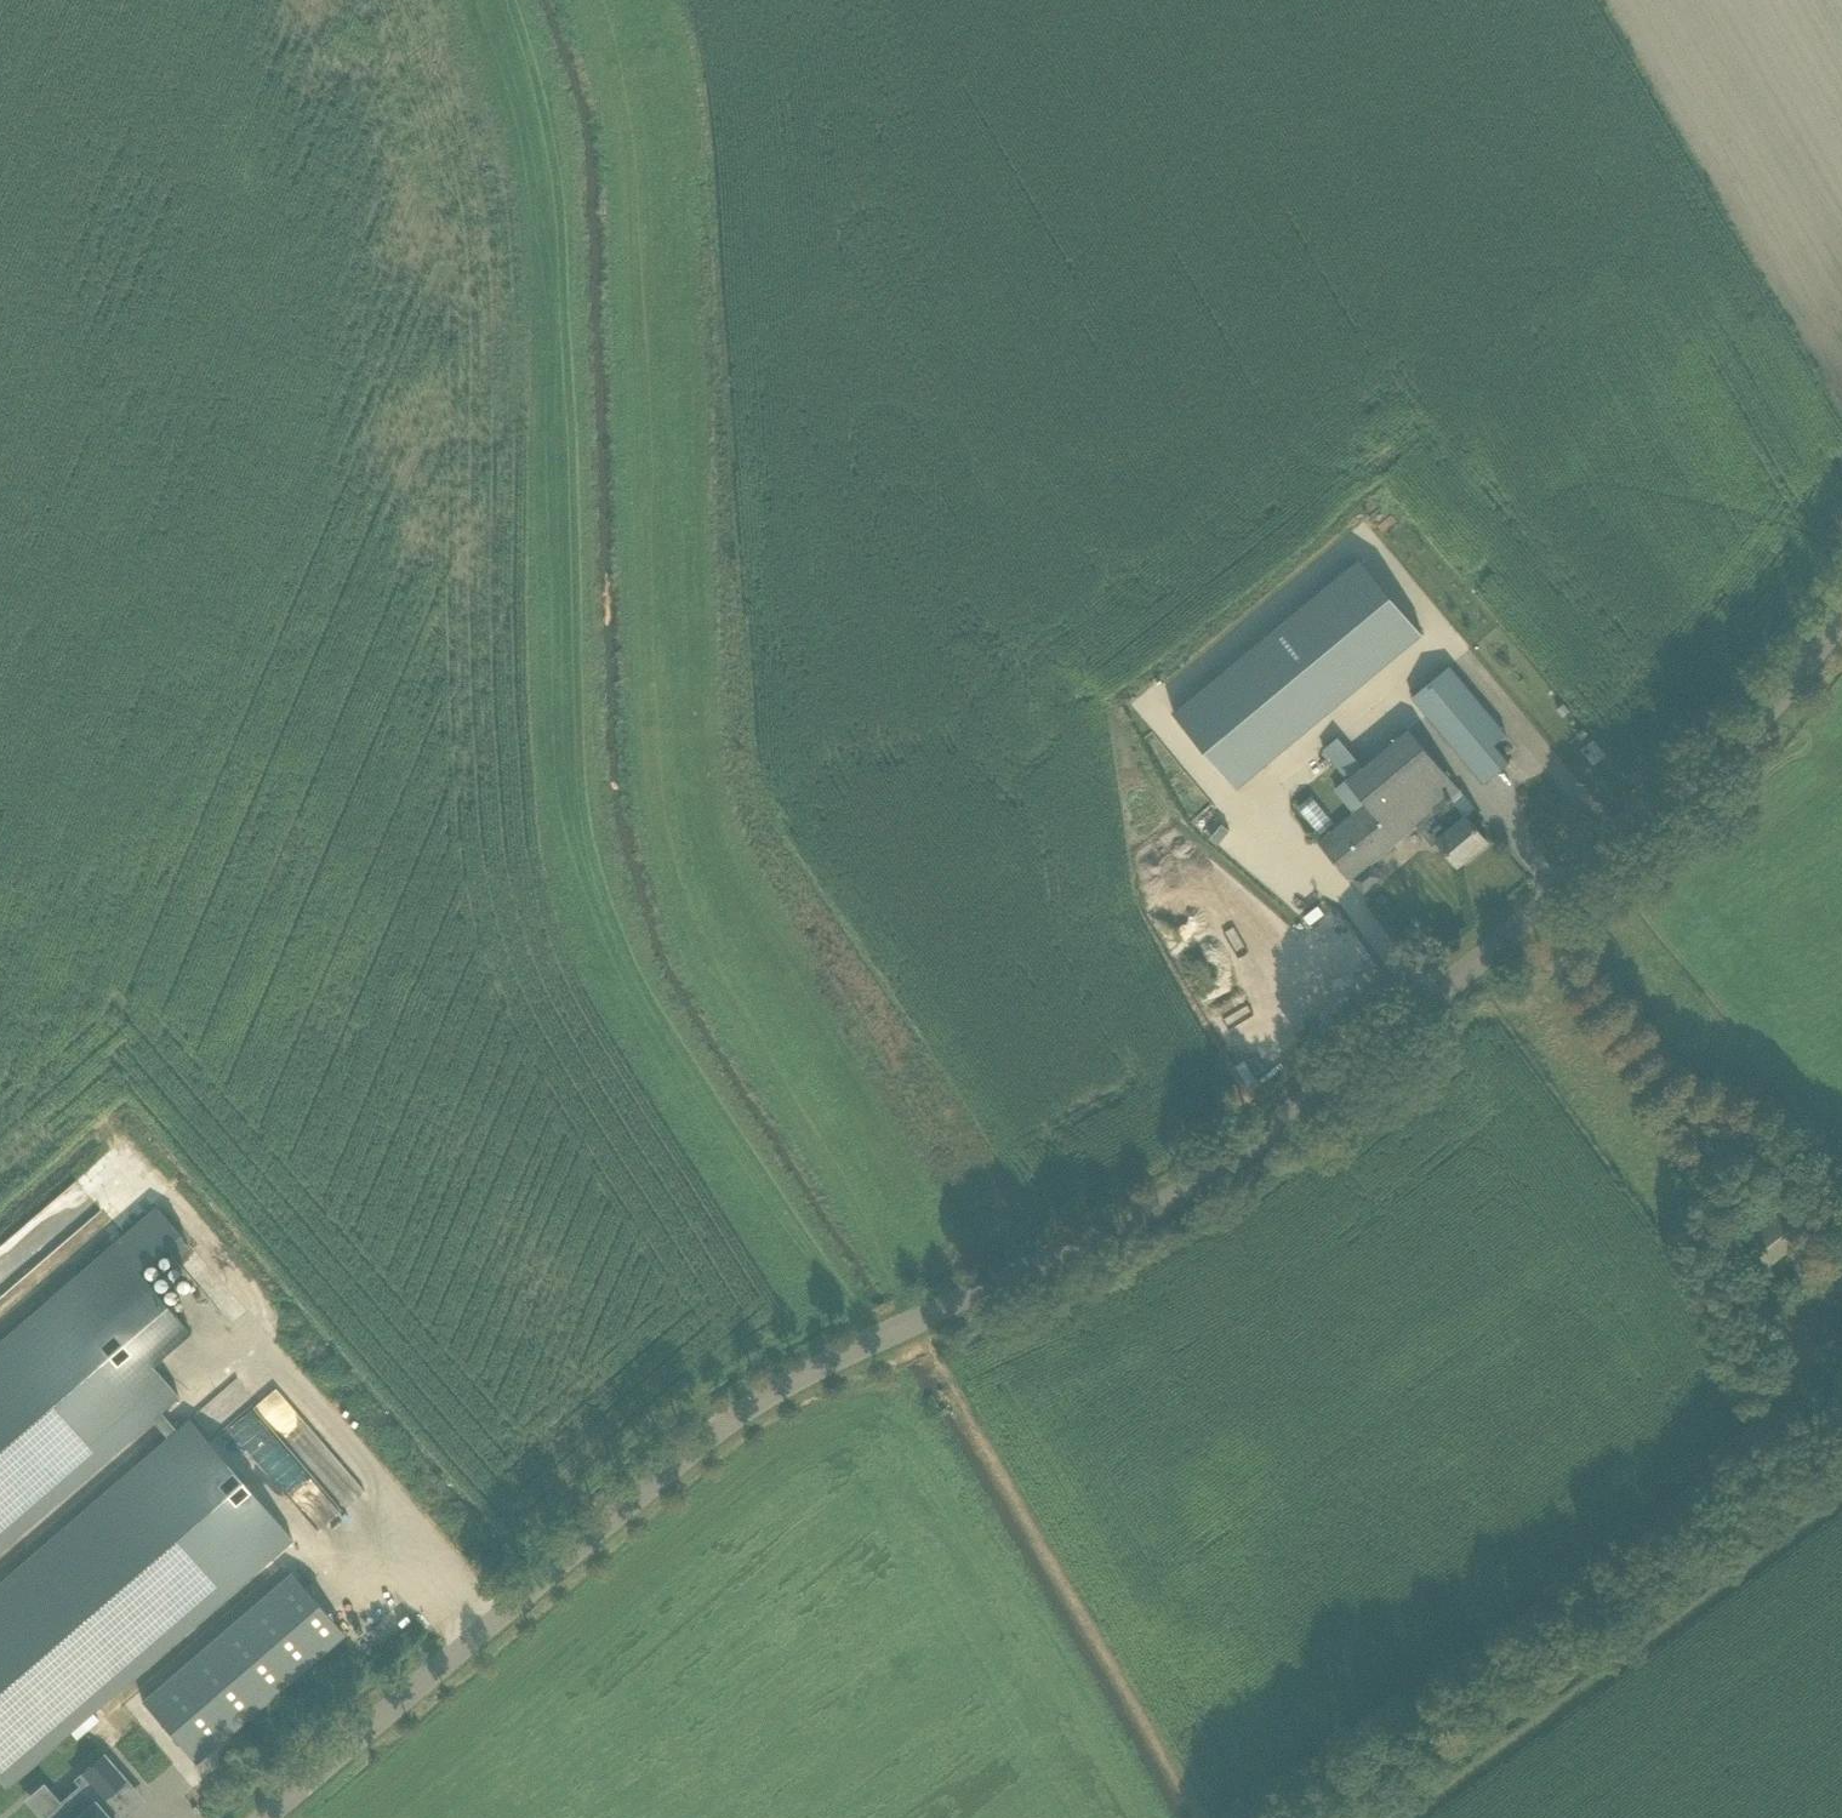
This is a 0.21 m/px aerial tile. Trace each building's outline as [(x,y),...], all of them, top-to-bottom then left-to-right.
[(1360,559),(1174,714),(1236,788),(1422,633),(1360,559)] [(1450,666),(1412,697),(1485,784),(1509,763),(1494,745),(1507,734),(1450,666)] [(1333,792),(1352,815),(1320,843),(1351,881),(1352,880),(1352,879),(1416,826),(1432,846),(1438,841),(1458,865),(1487,841),(1472,822),(1471,823),(1450,798),(1458,791),(1407,730),(1333,792)] [(151,1419),(167,1438),(0,1582),(0,1772),(9,1783),(292,1538),(189,1419),(176,1430),(160,1411),(180,1394),(152,1363),(190,1330),(137,1270),(179,1233),(156,1206),(0,1341),(0,1550),(151,1419)] [(1748,1242),(1767,1265),(1809,1232),(1790,1209),(1748,1242)] [(362,1491),(283,1393),(261,1411),(296,1454),(297,1453),(341,1507),(362,1491)] [(195,1762),(344,1634),(291,1572),(142,1701),(195,1762)] [(98,1804),(126,1780),(103,1754),(80,1773),(86,1780),(42,1817),(109,1817),(98,1804)]
